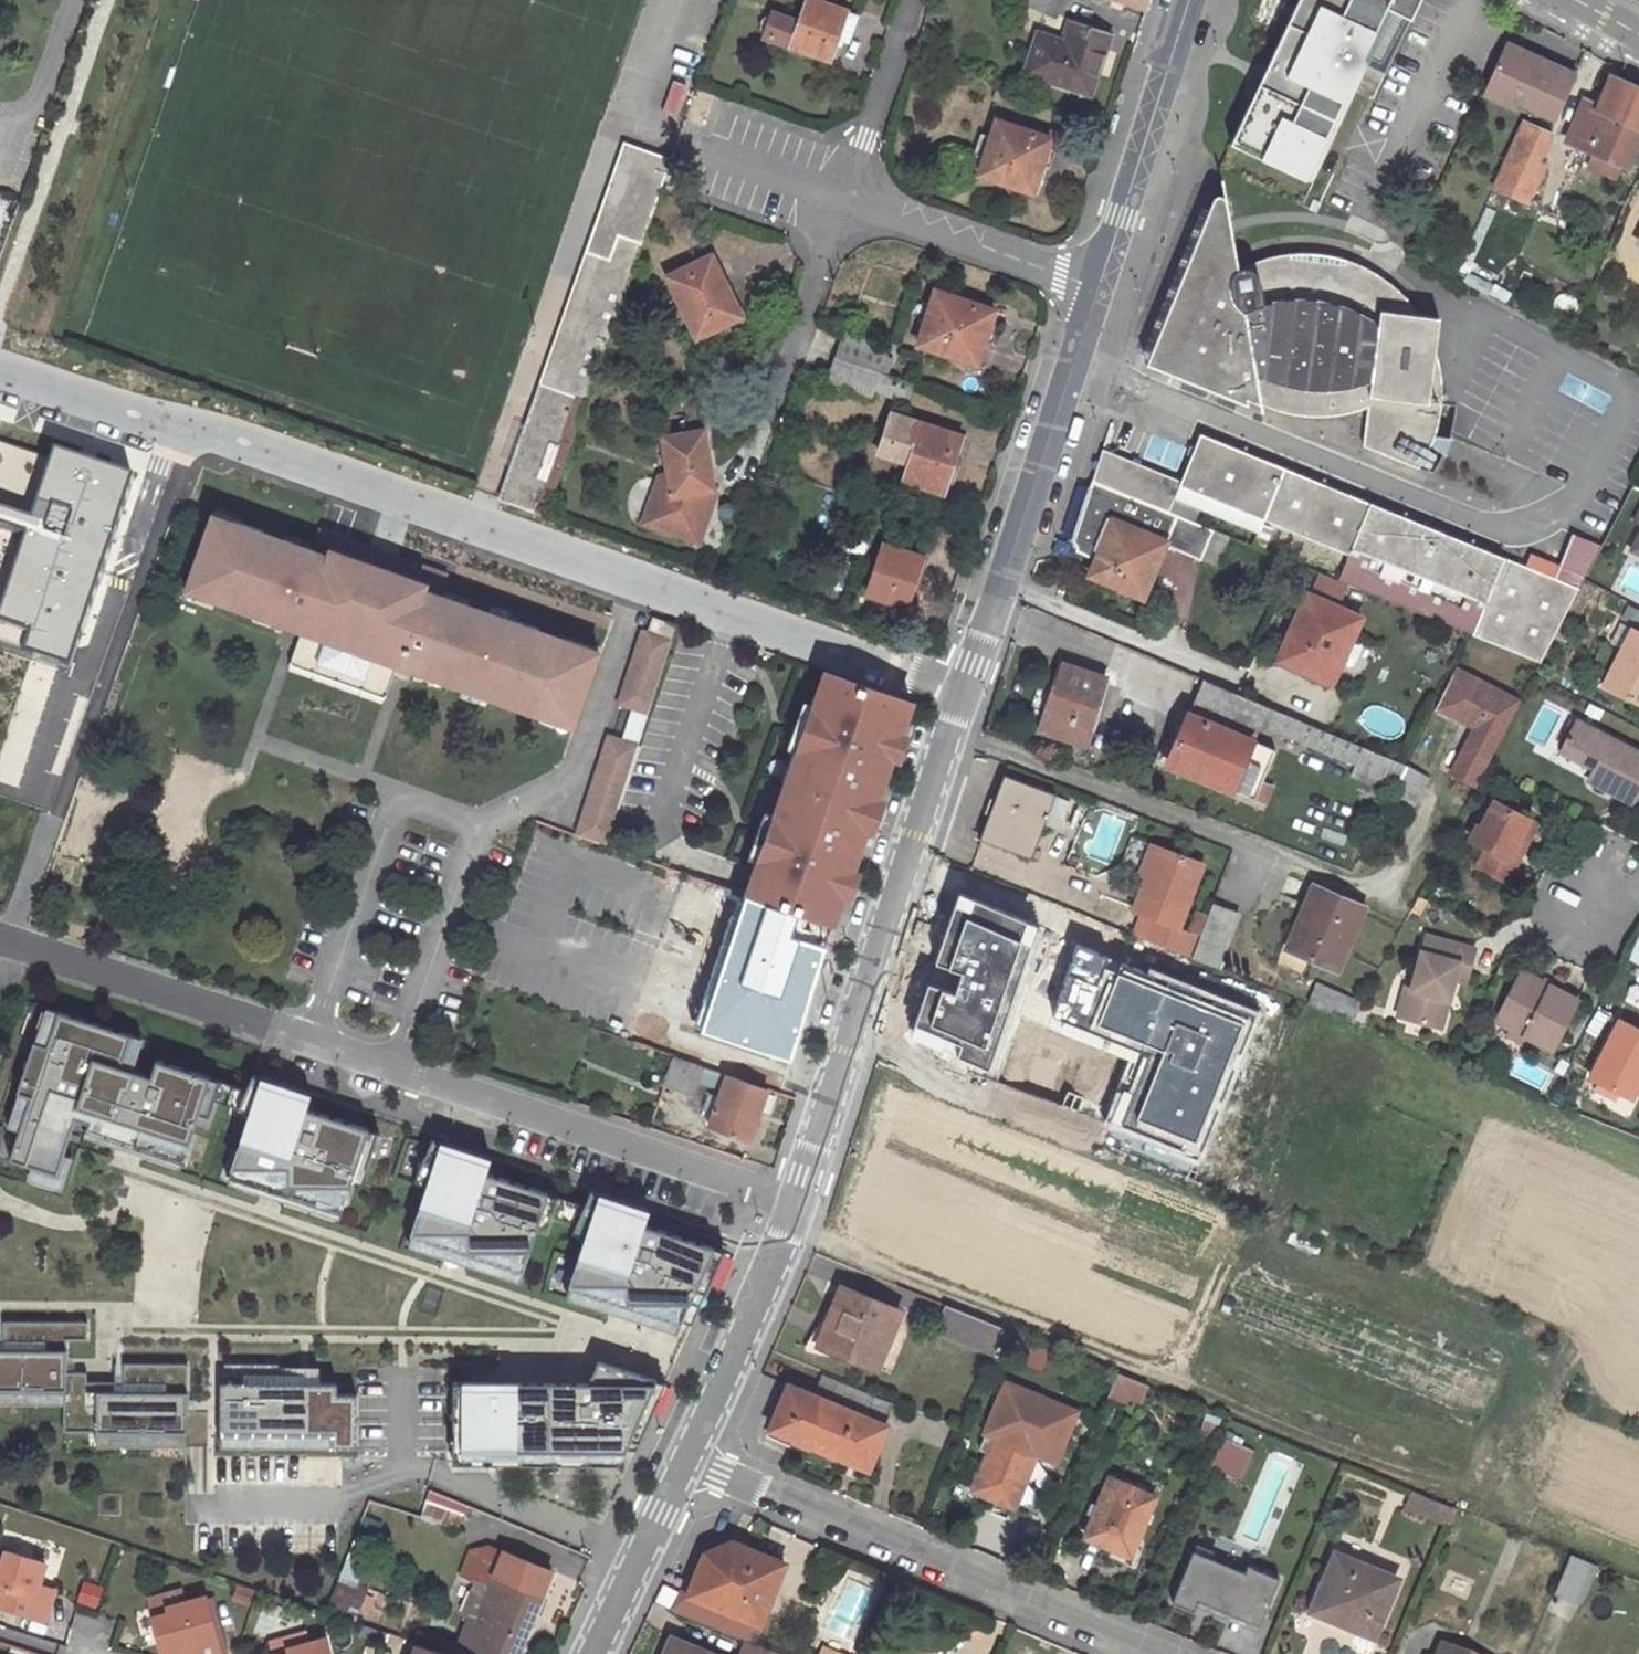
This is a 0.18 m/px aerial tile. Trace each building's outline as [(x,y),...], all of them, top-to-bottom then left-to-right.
[(829,60),(838,33),(846,12),(815,0),(807,0),(798,23),(775,15),(767,39),(829,60)] [(1017,1),(1052,16),(1058,0),(1017,0),(1017,1)] [(1144,11),(1147,0),(1109,0),(1144,11)] [(1421,0),(1299,0),(1267,67),(1275,71),(1259,105),(1251,102),(1230,145),(1305,180),(1326,136),(1318,133),(1327,116),(1335,98),(1342,102),(1386,8),(1390,0),(1415,12),(1421,0)] [(1415,12),(1390,0),(1386,8),(1411,20),(1415,12)] [(846,12),(838,33),(850,38),(858,15),(846,12)] [(763,36),(767,39),(775,15),(771,14),(766,15),(762,18),(759,23),(759,27),(760,33),(763,36)] [(1025,72),(1090,93),(1110,33),(1071,19),(1064,43),(1037,34),(1025,72)] [(1507,43),(1484,92),(1484,93),(1537,118),(1539,113),(1529,108),(1519,103),(1524,93),(1509,86),(1526,52),(1507,43)] [(1526,52),(1509,86),(1524,93),(1519,103),(1529,108),(1539,113),(1556,120),(1576,76),(1526,52)] [(1275,71),(1267,67),(1251,102),(1259,105),(1275,71)] [(1638,125),(1638,84),(1618,74),(1604,107),(1604,109),(1638,125)] [(1334,119),(1342,102),(1335,98),(1327,116),(1334,119)] [(1604,109),(1604,107),(1597,104),(1585,99),(1566,141),(1596,155),(1621,165),(1627,168),(1638,140),(1638,125),(1604,109)] [(1326,136),(1334,119),(1327,116),(1318,133),(1326,136)] [(1026,191),(1037,154),(1043,156),(1050,137),(996,119),(990,136),(983,158),(977,175),(1026,191)] [(1524,124),(1495,188),(1529,204),(1546,168),(1540,165),(1552,136),(1550,135),(1524,124)] [(983,158),(990,136),(980,133),(973,155),(983,158)] [(1037,154),(1026,191),(1036,194),(1047,157),(1043,156),(1037,154)] [(1590,168),(1615,179),(1621,165),(1596,155),(1590,168)] [(1313,200),(1309,209),(1315,213),(1320,203),(1313,200)] [(1209,209),(1148,365),(1250,407),(1250,400),(1183,373),(1179,371),(1175,367),(1173,362),(1172,357),(1173,352),(1176,348),(1179,344),(1184,342),(1189,341),(1194,342),(1202,345),(1206,336),(1200,333),(1195,328),(1193,321),(1193,314),(1196,307),(1201,302),(1208,300),(1215,300),(1221,303),(1226,308),(1235,302),(1232,299),(1230,295),(1229,290),(1229,285),(1230,281),(1233,277),(1236,274),(1239,271),(1230,217),(1209,209)] [(545,516),(599,363),(640,244),(618,237),(609,262),(614,263),(610,274),(589,286),(575,280),(561,321),(572,326),(551,387),(539,384),(498,500),(545,516)] [(609,262),(585,253),(575,280),(589,286),(610,274),(614,263),(609,262)] [(1269,409),(1293,416),(1296,416),(1317,418),(1336,417),(1354,414),(1368,409),(1363,448),(1420,471),(1427,457),(1434,442),(1439,426),(1442,412),(1442,405),(1430,403),(1441,319),(1373,310),(1378,273),(1360,265),(1341,258),(1328,256),(1315,254),(1305,254),(1288,255),(1271,258),(1259,261),(1249,265),(1248,269),(1243,270),(1239,271),(1236,274),(1233,277),(1230,281),(1229,285),(1229,290),(1230,295),(1232,299),(1235,302),(1226,308),(1221,303),(1215,300),(1208,300),(1201,302),(1196,307),(1193,314),(1193,321),(1195,328),(1200,333),(1206,336),(1202,345),(1194,342),(1189,341),(1184,342),(1179,344),(1176,348),(1173,352),(1172,357),(1173,362),(1175,367),(1179,371),(1183,373),(1250,400),(1269,409)] [(667,277),(695,338),(740,316),(710,256),(667,277)] [(916,345),(968,362),(973,345),(983,349),(988,351),(1000,312),(935,290),(916,345)] [(561,321),(539,384),(551,387),(572,326),(561,321)] [(887,346),(842,331),(834,356),(879,371),(887,346)] [(968,362),(978,365),(983,349),(973,345),(968,362)] [(825,382),(870,397),(872,389),(904,400),(910,382),(879,371),(834,356),(825,382)] [(960,436),(890,412),(876,452),(908,462),(902,479),(941,493),(960,436)] [(46,655),(109,457),(27,431),(22,445),(0,438),(0,640),(46,655)] [(659,477),(643,524),(698,544),(716,492),(711,489),(703,432),(661,437),(667,475),(659,477)] [(1526,568),(1201,435),(1183,482),(1105,451),(1094,481),(1170,513),(1181,487),(1206,498),(1349,556),(1339,582),(1541,664),(1600,550),(1574,536),(1561,568),(1531,555),(1526,568)] [(1094,481),(1072,544),(1076,546),(1077,552),(1097,560),(1090,577),(1143,599),(1166,546),(1202,561),(1215,531),(1196,523),(1170,513),(1094,481)] [(1206,498),(1181,487),(1170,513),(1196,523),(1206,498)] [(214,513),(232,519),(234,513),(216,506),(214,513)] [(238,602),(302,626),(291,659),(386,695),(398,662),(426,587),(428,582),(390,567),(387,573),(387,575),(368,568),(369,566),(371,560),(332,545),(330,551),(317,547),(265,527),(266,525),(234,513),(232,519),(214,513),(190,578),(208,585),(205,592),(237,604),(238,602)] [(445,572),(325,527),(317,547),(330,551),(332,545),(371,560),(369,566),(368,568),(387,575),(387,573),(390,567),(428,582),(426,587),(438,592),(445,572)] [(866,593),(905,607),(921,557),(883,543),(866,593)] [(187,585),(205,592),(208,585),(190,578),(187,585)] [(540,628),(490,609),(489,611),(438,592),(426,587),(398,662),(462,686),(461,688),(511,707),(512,705),(542,716),(545,707),(575,718),(583,697),(577,695),(583,682),(588,684),(596,662),(566,652),(569,641),(540,630),(540,628)] [(1335,679),(1361,620),(1308,596),(1282,654),(1303,664),(1333,679),(1335,679)] [(677,627),(653,619),(649,632),(673,640),(677,627)] [(1632,630),(1604,686),(1638,704),(1638,633),(1632,630)] [(645,631),(621,705),(650,714),(673,640),(649,632),(645,631)] [(599,653),(569,641),(566,652),(596,662),(599,653)] [(1299,673),(1329,687),(1333,679),(1303,664),(1299,673)] [(1084,746),(1105,678),(1063,665),(1041,733),(1084,746)] [(1449,715),(1468,677),(1456,670),(1437,709),(1449,715)] [(824,672),(745,898),(799,916),(839,930),(917,704),(824,672)] [(1521,703),(1468,677),(1449,715),(1474,728),(1451,774),(1477,787),(1521,703)] [(1191,710),(1256,739),(1261,725),(1302,741),(1305,736),(1313,740),(1318,730),(1204,681),(1191,710)] [(583,682),(577,695),(583,697),(588,684),(583,682)] [(542,716),(572,727),(575,718),(545,707),(542,716)] [(1168,762),(1265,804),(1272,788),(1263,784),(1277,751),(1190,714),(1168,762)] [(1601,776),(1596,785),(1633,805),(1638,793),(1638,754),(1578,722),(1564,750),(1596,767),(1593,772),(1601,776)] [(1366,750),(1318,730),(1313,740),(1311,745),(1359,765),(1366,750)] [(611,738),(579,836),(608,846),(639,748),(611,738)] [(1354,775),(1393,796),(1408,767),(1366,750),(1359,765),(1354,775)] [(1601,776),(1593,772),(1588,780),(1596,785),(1601,776)] [(1046,825),(1057,796),(1057,795),(1005,775),(981,839),(1033,859),(1046,825)] [(1057,796),(1046,825),(1062,830),(1072,802),(1057,796)] [(1524,807),(1504,797),(1499,805),(1519,816),(1524,807)] [(1515,852),(1530,821),(1519,816),(1499,805),(1496,803),(1474,845),(1489,852),(1479,870),(1508,885),(1523,856),(1515,852)] [(1523,856),(1539,826),(1530,821),(1515,852),(1523,856)] [(1153,845),(1141,875),(1147,878),(1159,848),(1153,845)] [(1147,878),(1134,912),(1144,916),(1135,937),(1192,960),(1201,937),(1179,929),(1204,865),(1159,848),(1147,878)] [(1310,908),(1292,950),(1312,959),(1339,970),(1366,908),(1314,887),(1306,906),(1310,908)] [(799,916),(745,898),(700,1035),(791,1065),(827,950),(792,938),(799,916)] [(1044,929),(961,899),(937,965),(965,975),(957,997),(929,988),(913,1032),(960,1049),(956,1060),(992,1073),(1044,929)] [(1212,906),(1201,937),(1192,960),(1219,970),(1240,916),(1212,906)] [(1456,980),(1460,964),(1473,967),(1477,950),(1427,939),(1414,988),(1408,987),(1400,1017),(1435,1027),(1443,998),(1451,1000),(1456,980)] [(1117,1128),(1196,1160),(1252,1018),(1081,951),(1054,1019),(1146,1055),(1117,1128)] [(1469,982),(1473,967),(1460,964),(1456,980),(1469,982)] [(1578,1003),(1523,974),(1497,1022),(1511,1029),(1525,1037),(1553,1051),(1578,1003)] [(1361,1009),(1316,989),(1308,1004),(1354,1024),(1361,1009)] [(1443,1029),(1451,1000),(1443,998),(1435,1027),(1443,1029)] [(132,1035),(59,1011),(48,1045),(33,1040),(17,1091),(31,1095),(10,1158),(58,1173),(76,1117),(186,1153),(200,1112),(210,1116),(222,1079),(158,1059),(153,1076),(122,1066),(132,1035)] [(1638,1085),(1638,1030),(1620,1020),(1589,1078),(1631,1100),(1638,1085)] [(1507,1036),(1521,1044),(1525,1037),(1511,1029),(1507,1036)] [(664,1086),(692,1095),(697,1081),(702,1066),(696,1064),(674,1057),(664,1086)] [(697,1081),(720,1089),(725,1074),(702,1066),(697,1081)] [(749,1141),(767,1088),(725,1074),(720,1089),(717,1096),(712,1112),(707,1127),(749,1141)] [(311,1093),(253,1075),(239,1107),(251,1111),(232,1169),(345,1206),(358,1164),(368,1168),(380,1132),(306,1108),(311,1093)] [(490,1158),(434,1139),(419,1172),(431,1176),(412,1233),(524,1270),(538,1229),(548,1232),(560,1196),(486,1171),(490,1158)] [(572,1285),(693,1325),(725,1250),(643,1223),(648,1210),(593,1191),(579,1223),(591,1227),(572,1285)] [(842,1289),(831,1317),(839,1319),(850,1292),(842,1289)] [(819,1346),(877,1370),(901,1312),(850,1292),(839,1319),(831,1317),(819,1346)] [(941,1332),(993,1354),(1004,1329),(951,1307),(941,1332)] [(59,1405),(59,1447),(183,1448),(183,1378),(118,1378),(118,1406),(83,1406),(83,1388),(62,1388),(62,1356),(83,1356),(83,1336),(0,1336),(0,1405),(59,1405)] [(1026,1360),(1041,1367),(1048,1353),(1031,1347),(1026,1360)] [(454,1382),(455,1461),(490,1462),(490,1450),(636,1451),(666,1382),(598,1360),(588,1383),(454,1382)] [(814,1396),(881,1424),(891,1399),(824,1371),(814,1396)] [(225,1448),(357,1450),(358,1390),(287,1390),(287,1380),(226,1380),(225,1448)] [(987,1454),(972,1491),(1014,1508),(1041,1442),(1061,1450),(1076,1413),(1005,1384),(979,1451),(987,1454)] [(881,1424),(814,1396),(789,1386),(771,1430),(867,1470),(886,1426),(881,1424)] [(1253,1451),(1222,1438),(1209,1467),(1241,1481),(1253,1451)] [(1154,1496),(1109,1479),(1085,1537),(1129,1556),(1154,1496)] [(431,1490),(424,1514),(461,1525),(468,1500),(431,1490)] [(1407,1510),(1424,1517),(1431,1500),(1413,1493),(1407,1510)] [(1456,1509),(1431,1500),(1424,1517),(1448,1527),(1456,1509)] [(360,1523),(352,1544),(370,1552),(379,1531),(360,1523)] [(707,1554),(689,1596),(681,1592),(671,1609),(738,1637),(745,1619),(760,1625),(785,1564),(732,1542),(707,1554)] [(456,1648),(473,1653),(518,1653),(553,1571),(489,1544),(485,1556),(469,1549),(458,1574),(489,1586),(485,1596),(472,1591),(463,1613),(470,1615),(456,1648)] [(1194,1583),(1252,1607),(1268,1568),(1210,1544),(1194,1583)] [(46,1564),(5,1551),(0,1566),(0,1608),(45,1622),(51,1602),(34,1597),(38,1587),(46,1564)] [(1316,1605),(1353,1620),(1350,1627),(1372,1636),(1395,1580),(1336,1556),(1316,1605)] [(356,1619),(368,1589),(361,1586),(368,1571),(345,1563),(327,1608),(356,1619)] [(1574,1564),(1561,1596),(1581,1604),(1594,1573),(1574,1564)] [(34,1597),(51,1602),(55,1593),(38,1587),(34,1597)] [(204,1597),(166,1607),(168,1613),(152,1618),(162,1653),(176,1653),(185,1652),(197,1649),(198,1653),(219,1653),(204,1597)] [(1313,1611),(1350,1627),(1353,1620),(1316,1605),(1313,1611)] [(325,1640),(309,1644),(308,1638),(300,1634),(268,1643),(271,1653),(329,1653),(325,1640)] [(672,1639),(666,1653),(709,1653),(672,1639)] [(747,1641),(742,1653),(777,1653),(747,1641)] [(417,1644),(414,1653),(448,1653),(417,1644)]
